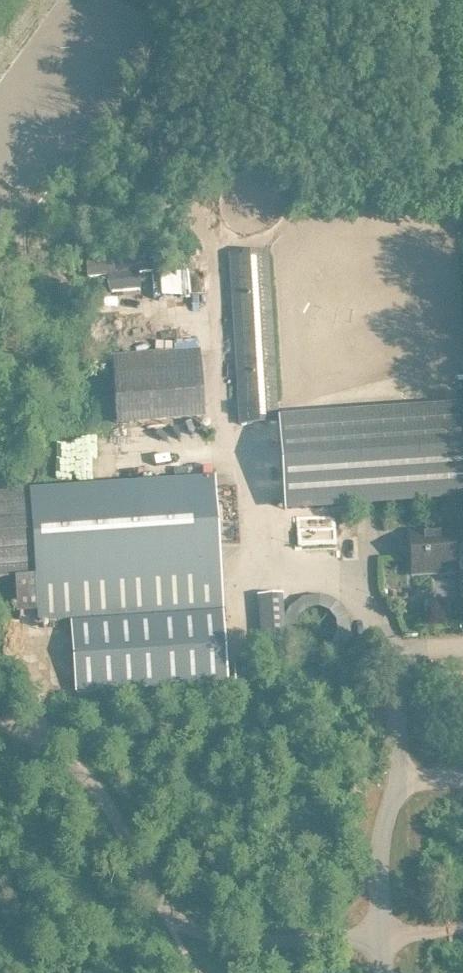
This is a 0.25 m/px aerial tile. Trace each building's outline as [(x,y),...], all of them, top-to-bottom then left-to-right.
[(268,252),(233,254),(243,424),(277,421),(268,252)] [(198,348),(110,354),(114,424),(202,418),(198,348)] [(277,421),(282,510),(462,499),(462,425),(462,409),(277,421)] [(220,562),(215,479),(32,491),(0,494),(0,579),(38,576),(41,621),(223,608),(220,562)] [(411,533),(414,575),(456,572),(453,531),(411,533)] [(284,623),(283,614),(286,613),(286,603),(282,603),(269,603),(272,643),(285,642),(284,623)] [(224,612),(73,622),(77,691),(228,681),(224,612)]
